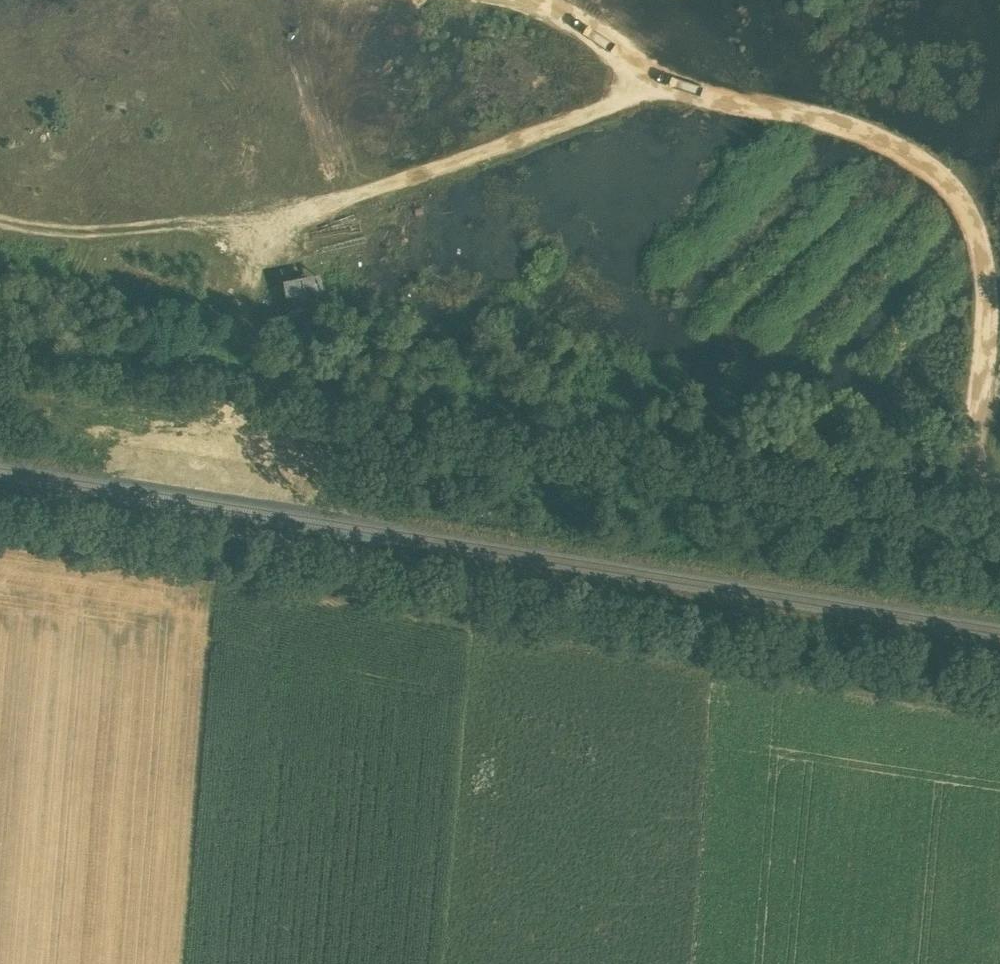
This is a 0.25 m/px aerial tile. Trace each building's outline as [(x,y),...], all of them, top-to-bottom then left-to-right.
[(279,307),(318,301),(313,274),(274,281),(279,307)]
